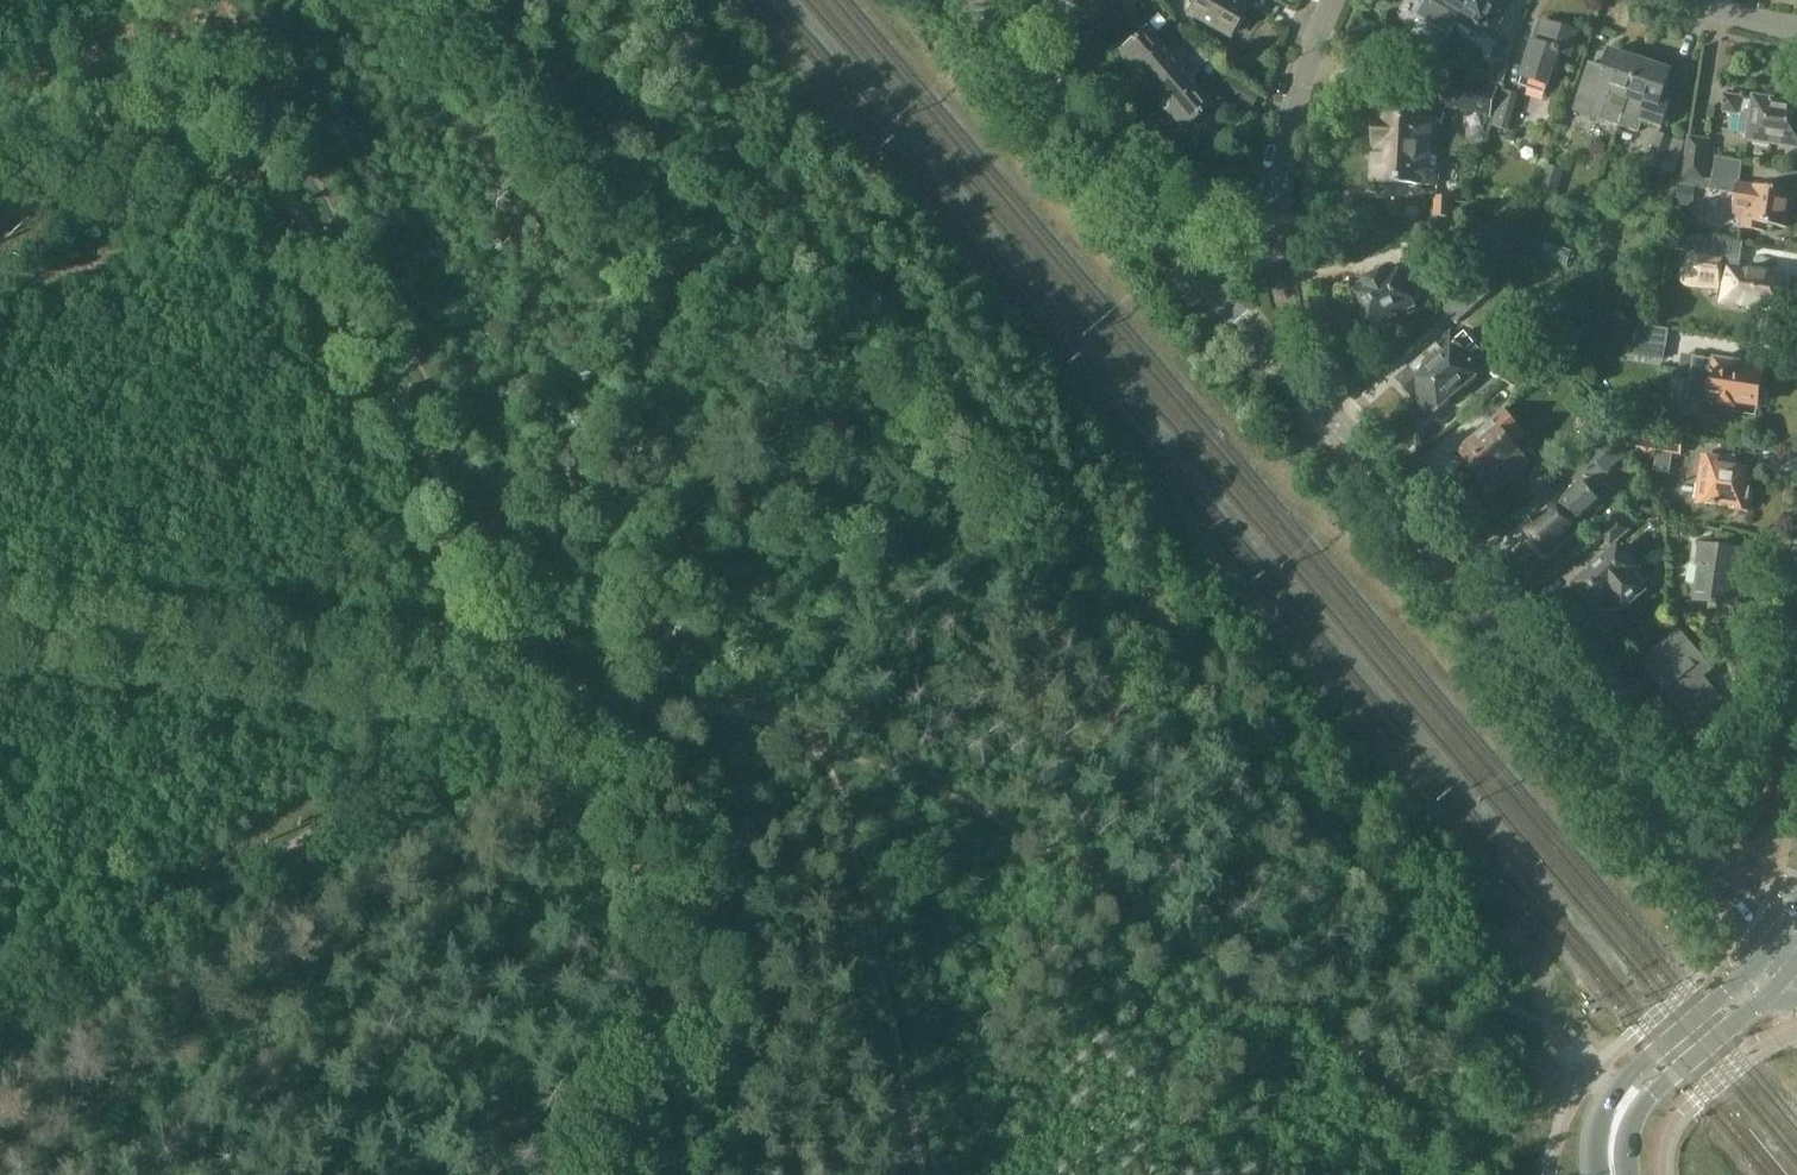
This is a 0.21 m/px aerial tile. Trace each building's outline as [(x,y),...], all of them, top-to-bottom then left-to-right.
[(1128,11),(1141,0),(1118,0),(1128,11)] [(1187,12),(1228,35),(1231,28),(1237,29),(1243,19),(1239,14),(1243,8),(1229,0),(1194,0),(1187,12)] [(1417,16),(1451,37),(1459,23),(1460,23),(1475,0),(1427,0),(1417,16)] [(1460,23),(1481,36),(1483,31),(1494,38),(1504,21),(1498,18),(1507,2),(1504,0),(1475,0),(1460,23)] [(1571,55),(1578,32),(1545,21),(1538,43),(1534,41),(1520,85),(1545,93),(1559,51),(1571,55)] [(1152,88),(1200,48),(1192,38),(1169,58),(1146,30),(1120,52),(1152,88)] [(1442,51),(1418,46),(1414,64),(1438,69),(1442,51)] [(1200,48),(1152,88),(1185,127),(1191,121),(1195,122),(1203,115),(1202,111),(1210,105),(1186,77),(1209,58),(1200,48)] [(1621,124),(1642,60),(1622,53),(1622,54),(1612,51),(1606,67),(1591,62),(1576,109),(1621,124)] [(1642,60),(1621,124),(1640,131),(1644,121),(1662,127),(1673,94),(1664,91),(1671,70),(1662,67),(1662,66),(1642,60)] [(1505,86),(1511,64),(1496,61),(1490,82),(1505,86)] [(1497,90),(1451,79),(1445,103),(1491,114),(1497,90)] [(1519,95),(1504,91),(1493,127),(1509,131),(1519,95)] [(1792,105),(1792,103),(1772,100),(1772,102),(1757,100),(1757,101),(1740,98),(1740,97),(1725,95),(1723,110),(1743,114),(1740,133),(1752,134),(1752,138),(1796,145),(1796,106),(1792,105)] [(1377,116),(1375,148),(1429,153),(1430,134),(1436,135),(1437,120),(1377,116)] [(1674,138),(1658,133),(1648,164),(1663,169),(1674,138)] [(1705,180),(1712,139),(1688,135),(1682,177),(1705,180)] [(1441,154),(1429,153),(1375,148),(1372,181),(1439,186),(1441,154)] [(1794,208),(1796,192),(1755,185),(1755,186),(1739,184),(1742,161),(1715,157),(1710,190),(1735,194),(1733,212),(1743,214),(1741,227),(1764,231),(1765,224),(1786,227),(1789,207),(1794,208)] [(1549,166),(1540,193),(1554,198),(1564,171),(1549,166)] [(1681,185),(1677,204),(1692,206),(1695,187),(1681,185)] [(1454,216),(1455,198),(1437,197),(1436,215),(1454,216)] [(1670,248),(1680,249),(1683,234),(1673,232),(1671,247),(1670,248)] [(1712,253),(1731,256),(1734,242),(1683,234),(1680,249),(1696,252),(1712,254),(1712,253)] [(1404,244),(1407,259),(1429,255),(1429,258),(1451,254),(1451,251),(1448,237),(1448,236),(1404,244)] [(1454,236),(1448,237),(1451,251),(1457,250),(1454,236)] [(1741,258),(1731,256),(1712,253),(1712,254),(1696,252),(1696,254),(1695,253),(1692,272),(1693,275),(1694,277),(1696,278),(1697,279),(1723,283),(1723,279),(1727,280),(1726,282),(1722,302),(1724,303),(1724,302),(1780,311),(1785,276),(1739,269),(1741,258)] [(1413,302),(1423,297),(1408,267),(1398,271),(1397,269),(1385,275),(1383,271),(1365,280),(1367,283),(1357,288),(1366,306),(1363,310),(1368,319),(1372,319),(1374,323),(1414,304),(1413,302)] [(1481,279),(1444,310),(1456,323),(1492,292),(1481,279)] [(1636,343),(1667,347),(1669,330),(1639,325),(1636,343)] [(1420,394),(1478,343),(1468,331),(1459,339),(1454,333),(1401,377),(1417,396),(1420,394)] [(1487,354),(1478,343),(1420,394),(1435,411),(1481,372),(1475,364),(1487,354)] [(1536,352),(1520,345),(1502,382),(1519,389),(1536,352)] [(1502,352),(1493,369),(1504,375),(1513,358),(1502,352)] [(1743,364),(1695,356),(1691,380),(1689,380),(1685,401),(1706,404),(1706,402),(1736,407),(1736,402),(1760,406),(1760,402),(1762,402),(1768,400),(1769,391),(1764,387),(1763,386),(1765,370),(1742,367),(1743,364)] [(1496,490),(1529,462),(1514,444),(1526,434),(1507,413),(1462,450),(1496,490)] [(1682,455),(1684,439),(1639,432),(1636,449),(1682,455)] [(1589,454),(1606,473),(1630,452),(1613,433),(1589,454)] [(1752,509),(1755,489),(1748,488),(1750,471),(1718,467),(1719,459),(1705,457),(1702,481),(1704,481),(1701,502),(1752,509)] [(1563,496),(1561,494),(1532,519),(1535,523),(1529,528),(1549,551),(1580,524),(1578,522),(1604,500),(1584,477),(1573,487),(1563,496)] [(1628,511),(1622,516),(1631,526),(1637,522),(1628,511)] [(1621,515),(1603,531),(1613,543),(1631,526),(1622,516),(1621,515)] [(1736,605),(1744,550),(1702,544),(1694,599),(1736,605)] [(1617,609),(1624,606),(1651,583),(1637,567),(1639,566),(1621,546),(1581,581),(1584,586),(1582,588),(1593,599),(1595,597),(1602,605),(1609,608),(1617,609)] [(1697,722),(1724,698),(1691,661),(1700,653),(1681,631),(1644,663),(1697,722)]
